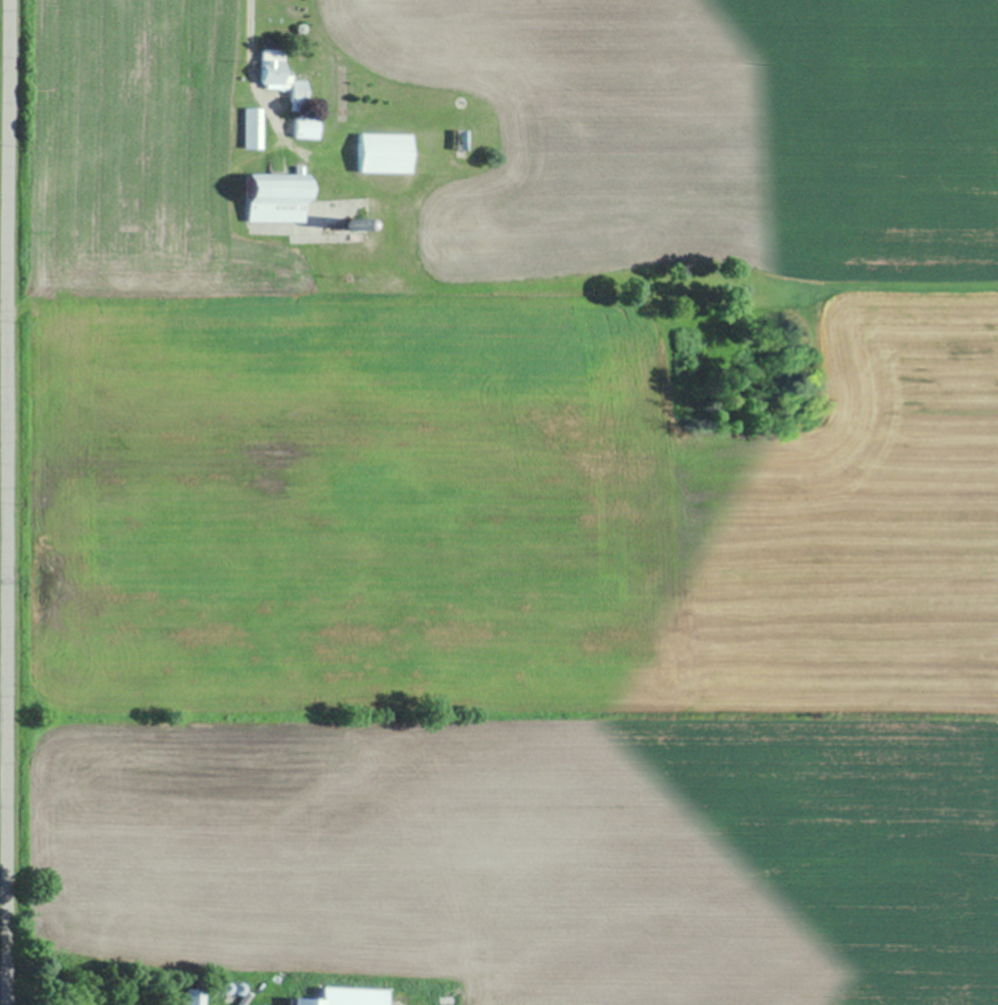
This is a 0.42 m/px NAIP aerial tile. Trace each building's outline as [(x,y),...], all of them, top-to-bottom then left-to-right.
[(303,81),(289,81),(289,76),(278,75),(278,50),(256,50),(255,88),(287,89),(287,96),(302,96),(303,81)] [(241,109),(241,150),(259,150),(259,109),(241,109)] [(407,173),(407,135),(354,135),(354,173),(407,173)] [(283,1004),(379,1004),(379,990),(315,988),(315,1002),(283,1001),(283,1004)] [(182,990),(181,1004),(200,1004),(201,991),(182,990)]
